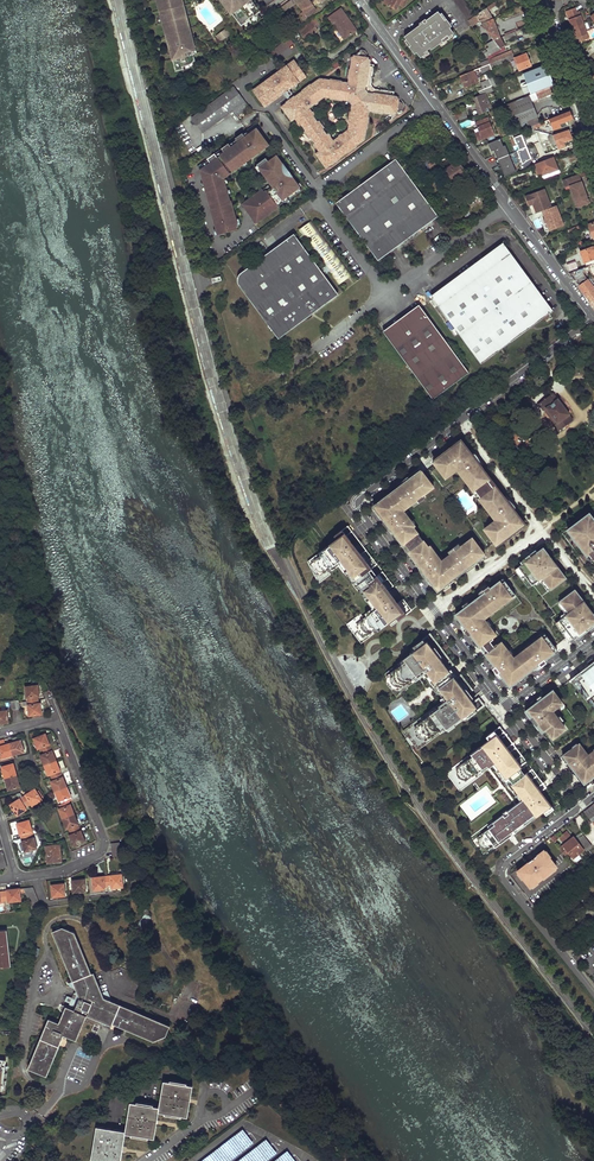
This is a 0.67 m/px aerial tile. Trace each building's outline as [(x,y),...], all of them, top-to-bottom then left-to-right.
[(161,3),(160,3),(161,8),(162,8),(163,14),(164,19),(165,19),(166,21),(165,22),(166,26),(168,26),(169,29),(167,29),(169,38),(170,41),(169,41),(170,46),(171,45),(172,51),(171,51),(173,56),(174,55),(175,58),(173,59),(176,71),(184,69),(183,66),(186,66),(194,63),(197,62),(194,56),(196,55),(195,51),(196,51),(191,37),(190,38),(189,35),(190,34),(187,26),(185,26),(184,23),(186,23),(185,18),(184,19),(183,16),(184,16),(181,8),(180,8),(179,4),(178,4),(177,2),(180,0),(161,0),(161,3)] [(223,2),(224,1),(227,6),(226,7),(229,10),(231,9),(234,12),(232,13),(242,25),(248,21),(247,21),(254,15),(255,16),(260,12),(252,0),(222,0),(223,2)] [(303,12),(301,14),(303,16),(301,18),(303,21),(317,11),(310,0),(294,0),(303,12)] [(407,0),(392,0),(392,1),(391,0),(385,0),(383,3),(396,10),(399,5),(403,7),(407,0)] [(475,16),(475,15),(464,0),(452,0),(467,21),(475,16)] [(480,23),(482,25),(492,20),(488,11),(495,5),(494,3),(475,15),(475,16),(480,23)] [(576,7),(567,10),(575,33),(577,32),(578,37),(579,36),(580,41),(589,38),(586,28),(585,29),(584,25),(585,25),(584,22),(583,22),(582,19),(583,19),(580,11),(577,11),(576,7)] [(342,9),(329,19),(336,28),(346,20),(349,19),(342,9)] [(419,26),(404,37),(411,46),(409,48),(414,55),(417,53),(421,58),(426,55),(425,53),(430,49),(432,50),(443,42),(442,40),(448,36),(449,37),(453,34),(449,29),(451,27),(446,20),(444,21),(438,12),(426,21),(427,23),(423,26),(426,29),(423,31),(419,26)] [(254,15),(247,21),(248,21),(249,23),(256,17),(255,16),(254,15)] [(472,27),(480,23),(475,16),(467,21),(472,27)] [(317,18),(300,31),(306,40),(318,31),(314,26),(320,21),(317,18)] [(349,19),(346,20),(355,33),(357,31),(349,19)] [(346,20),(336,28),(345,40),(355,33),(346,20)] [(492,20),(482,25),(494,42),(499,39),(492,20)] [(232,34),(228,29),(220,34),(221,36),(219,38),(222,41),(232,34)] [(275,48),(278,53),(294,44),(291,39),(275,48)] [(494,42),(487,45),(490,49),(487,50),(488,52),(484,54),(486,58),(501,49),(501,48),(504,46),(499,39),(494,42)] [(314,139),(315,142),(317,144),(317,147),(319,150),(316,152),(326,167),(331,163),(332,160),(334,159),(334,160),(337,158),(336,157),(338,156),(341,156),(347,151),(348,148),(350,147),(351,149),(353,147),(352,145),(354,144),(356,144),(361,141),(361,140),(364,137),(364,134),(366,134),(367,130),(365,128),(365,125),(367,126),(367,120),(365,119),(365,117),(368,115),(368,112),(372,112),(373,110),(376,111),(376,113),(378,113),(379,111),(382,111),(383,113),(391,114),(393,112),(396,113),(396,115),(398,115),(399,113),(399,112),(402,110),(403,106),(400,103),(400,100),(398,100),(394,100),(394,97),(395,93),(376,90),(373,92),(367,84),(370,82),(374,62),(369,61),(367,61),(368,57),(368,55),(366,55),(366,52),(361,50),(356,52),(353,52),(353,54),(355,54),(354,57),(352,58),(350,66),(352,69),(351,71),(349,70),(349,73),(351,74),(350,76),(348,78),(347,81),(343,81),(341,83),(340,82),(338,80),(334,79),(333,81),(331,80),(330,78),(324,77),(324,79),(320,78),(317,80),(316,78),(311,82),(312,84),(310,85),(308,85),(306,86),(306,88),(304,90),(302,89),(295,94),(296,96),(294,97),(292,96),(290,98),(290,100),(288,101),(286,100),(281,105),(291,119),(295,117),(297,120),(300,120),(301,123),(303,125),(306,123),(308,126),(305,128),(306,129),(303,131),(308,137),(311,136),(312,137),(314,135),(316,137),(314,139)] [(512,51),(494,58),(495,62),(513,55),(513,54),(512,51)] [(526,54),(515,58),(519,70),(531,65),(526,54)] [(495,62),(489,64),(491,68),(514,58),(513,55),(495,62)] [(494,58),(480,64),(482,67),(489,64),(495,62),(494,58)] [(270,79),(257,88),(259,91),(255,94),(263,105),(268,102),(270,105),(282,95),(282,94),(283,94),(284,95),(288,92),(287,91),(288,90),(288,91),(301,81),(299,78),(304,74),(296,64),(291,68),(289,65),(273,76),(271,74),(270,74),(270,75),(270,76),(269,77),(270,78),(270,79)] [(482,67),(460,76),(465,88),(478,83),(477,80),(475,74),(480,72),(481,74),(491,70),(491,68),(489,64),(482,67)] [(517,77),(517,78),(501,85),(506,97),(522,89),(521,87),(527,85),(523,74),(517,77)] [(530,91),(526,93),(527,96),(529,95),(536,92),(554,85),(549,74),(534,80),(537,87),(530,89),(530,91)] [(493,78),(481,83),(482,86),(483,89),(491,86),(495,84),(493,78)] [(376,90),(370,82),(367,84),(373,92),(376,90)] [(554,85),(536,92),(538,99),(562,90),(559,83),(554,85)] [(480,91),(479,91),(480,95),(474,98),(477,104),(476,105),(478,111),(490,106),(486,93),(492,91),(491,86),(483,89),(480,91)] [(248,108),(233,87),(191,118),(200,132),(231,110),(236,117),(248,108)] [(529,95),(532,102),(538,99),(536,92),(529,95)] [(507,104),(501,106),(509,127),(516,124),(537,116),(538,115),(532,102),(529,95),(527,96),(507,104)] [(463,111),(456,114),(459,122),(466,119),(463,111)] [(570,111),(550,119),(554,129),(561,127),(560,123),(573,119),(570,111)] [(537,116),(516,124),(519,131),(531,127),(533,126),(540,123),(537,116)] [(487,118),(482,121),(483,123),(484,125),(478,127),(479,132),(480,134),(477,136),(479,141),(494,136),(487,118)] [(257,147),(258,145),(260,149),(264,145),(268,143),(266,140),(254,124),(198,166),(201,170),(219,233),(228,231),(229,231),(230,230),(231,230),(231,229),(232,228),(232,227),(237,226),(235,220),(237,220),(237,219),(232,201),(229,201),(228,198),(230,197),(229,197),(229,194),(228,191),(226,185),(225,182),(222,183),(220,178),(220,177),(221,177),(222,176),(222,175),(223,176),(227,173),(230,171),(233,169),(236,166),(237,168),(244,163),(247,160),(254,155),(254,150),(254,147),(255,147),(256,147),(257,147)] [(555,150),(565,147),(564,143),(572,140),(569,129),(550,136),(555,150)] [(519,150),(517,151),(522,164),(523,163),(525,163),(525,162),(527,161),(528,160),(531,159),(522,135),(515,138),(519,150)] [(451,142),(444,147),(447,152),(454,147),(451,142)] [(488,148),(486,149),(490,155),(495,152),(497,152),(498,152),(496,145),(495,145),(490,147),(488,148)] [(290,199),(302,190),(301,187),(298,183),(293,177),(292,178),(289,175),(292,173),(286,166),(284,168),(282,164),(283,163),(277,156),(270,161),(267,157),(258,164),(259,165),(262,170),(268,177),(269,176),(273,182),(271,184),(242,205),(244,208),(246,207),(255,219),(253,220),(255,224),(286,201),(289,199),(290,199)] [(397,157),(338,202),(380,260),(440,216),(397,157)] [(554,157),(536,164),(537,168),(536,169),(538,175),(540,175),(541,179),(559,172),(554,157)] [(431,160),(419,169),(424,176),(428,173),(427,170),(435,164),(431,158),(430,159),(431,160)] [(457,161),(445,170),(448,174),(447,176),(452,183),(464,175),(461,171),(463,169),(457,161)] [(585,169),(578,171),(579,174),(580,178),(587,176),(585,169)] [(579,174),(563,181),(565,188),(569,186),(573,196),(569,198),(573,209),(577,207),(577,208),(590,203),(580,178),(579,174)] [(544,190),(529,195),(533,204),(531,204),(534,214),(542,211),(550,208),(544,190)] [(550,208),(542,211),(545,219),(549,230),(562,225),(555,206),(550,208)] [(312,219),(299,229),(339,283),(352,274),(312,219)] [(549,230),(545,219),(540,221),(544,232),(549,230)] [(296,233),(240,273),(239,274),(239,275),(239,276),(239,277),(239,278),(240,280),(241,282),(242,283),(278,334),(338,290),(296,233)] [(580,251),(586,266),(593,263),(593,246),(580,251)] [(504,247),(433,300),(480,366),(552,312),(504,247)] [(575,264),(567,267),(568,272),(569,272),(577,269),(575,264)] [(575,281),(590,301),(589,302),(593,308),(593,288),(584,274),(583,267),(577,269),(569,272),(575,281)] [(338,290),(278,334),(280,336),(340,292),(338,290)] [(420,309),(384,335),(432,401),(468,375),(420,309)] [(552,393),(538,404),(543,410),(544,410),(546,408),(552,416),(557,422),(555,424),(554,425),(559,431),(573,420),(568,414),(569,414),(563,406),(558,399),(557,399),(552,393)] [(546,408),(544,410),(545,411),(550,417),(555,424),(557,422),(552,416),(546,408)] [(447,477),(452,473),(450,471),(454,468),(456,470),(458,469),(461,473),(471,486),(475,490),(480,497),(483,502),(494,515),(496,519),(495,520),(497,523),(492,526),(490,524),(486,527),(499,544),(528,522),(463,437),(434,459),(447,477)] [(412,527),(408,523),(410,521),(402,511),(417,500),(419,502),(423,499),(421,497),(433,488),(420,471),(387,496),(387,494),(379,500),(380,501),(373,507),(402,546),(405,544),(410,551),(408,553),(437,591),(445,586),(446,587),(453,581),(452,580),(484,555),(472,538),(460,547),(458,545),(454,548),(456,550),(451,554),(441,562),(433,552),(432,553),(428,548),(412,527)] [(593,576),(593,515),(591,517),(589,513),(562,534),(593,576)] [(346,625),(361,644),(388,623),(391,627),(412,611),(403,600),(395,606),(391,600),(393,598),(354,548),(352,549),(348,544),(350,542),(346,537),(352,532),(347,526),(334,537),(337,540),(307,563),(318,584),(330,575),(328,573),(339,565),(337,563),(341,561),(377,608),(374,611),(372,609),(362,617),(360,615),(346,625)] [(560,571),(561,571),(555,564),(543,548),(537,552),(535,550),(529,555),(530,558),(514,570),(528,588),(532,585),(555,615),(551,618),(569,641),(585,629),(587,631),(590,629),(593,626),(591,624),(593,622),(593,616),(585,604),(586,604),(580,596),(580,597),(560,571)] [(462,628),(468,636),(470,635),(495,667),(492,669),(498,677),(501,675),(509,687),(518,680),(520,683),(525,679),(523,676),(536,666),(538,669),(542,666),(546,663),(544,660),(557,650),(544,633),(531,631),(509,648),(503,640),(492,626),(521,603),(503,579),(490,588),(488,586),(480,592),(482,595),(469,605),(467,602),(462,606),(463,609),(455,615),(464,627),(462,628)] [(453,665),(430,634),(413,647),(412,649),(411,650),(410,651),(410,652),(411,653),(410,654),(410,655),(381,677),(396,697),(419,679),(425,686),(428,684),(436,695),(433,697),(438,705),(403,732),(409,739),(407,741),(412,747),(413,745),(418,751),(447,729),(448,731),(463,720),(464,720),(465,720),(466,720),(484,706),(479,699),(473,703),(466,695),(465,693),(471,688),(461,675),(455,680),(447,670),(453,665)] [(587,703),(593,697),(593,660),(593,659),(592,659),(591,659),(588,662),(587,662),(587,663),(587,664),(588,664),(589,666),(570,681),(587,703)] [(37,686),(25,688),(27,702),(37,701),(36,697),(39,697),(37,686)] [(562,702),(553,690),(542,698),(541,696),(536,699),(538,701),(525,711),(528,716),(530,714),(533,717),(530,718),(536,726),(538,724),(544,731),(546,729),(550,735),(553,739),(565,729),(560,723),(561,722),(553,711),(556,708),(555,707),(562,702)] [(37,701),(27,702),(22,703),(23,706),(27,706),(29,716),(41,714),(39,704),(37,704),(37,701)] [(544,784),(516,748),(510,752),(507,748),(505,750),(501,744),(503,743),(499,737),(505,732),(500,727),(487,737),(489,740),(469,756),(471,758),(456,770),(466,782),(480,771),(482,773),(495,763),(501,771),(502,770),(518,791),(517,792),(523,800),(507,812),(509,814),(505,817),(503,815),(493,823),(495,825),(478,838),(487,851),(494,846),(495,848),(509,838),(507,836),(514,831),(515,833),(544,811),(546,815),(554,809),(545,798),(543,800),(539,794),(541,792),(538,788),(544,784)] [(45,735),(34,739),(38,749),(42,748),(43,751),(50,748),(49,744),(54,742),(51,733),(45,735)] [(0,740),(0,756),(1,758),(12,755),(12,753),(9,744),(6,745),(4,739),(0,740)] [(20,741),(9,744),(12,753),(16,752),(17,754),(24,752),(20,741)] [(587,758),(583,753),(584,752),(578,745),(563,756),(569,764),(570,763),(571,765),(571,767),(571,768),(573,766),(575,770),(574,771),(580,779),(582,777),(585,780),(588,778),(588,779),(593,775),(593,753),(587,758)] [(45,754),(41,756),(45,766),(56,761),(50,748),(43,751),(45,754)] [(56,761),(45,766),(48,775),(50,775),(51,778),(61,774),(56,761)] [(10,765),(2,767),(5,779),(13,776),(16,776),(14,769),(12,769),(10,765)] [(61,774),(51,778),(52,781),(51,782),(55,792),(66,787),(61,774)] [(13,776),(5,779),(8,790),(20,787),(17,780),(15,780),(13,776)] [(66,787),(55,792),(59,801),(60,801),(62,804),(69,802),(72,800),(66,787)] [(35,790),(23,798),(28,805),(31,804),(32,806),(42,800),(35,790)] [(23,798),(11,806),(17,816),(27,810),(25,807),(28,805),(23,798)] [(60,809),(59,810),(62,819),(74,815),(69,802),(62,804),(59,805),(60,809)] [(593,823),(593,822),(593,806),(593,805),(587,809),(585,811),(593,823)] [(74,815),(62,819),(66,830),(68,829),(70,832),(79,828),(74,815)] [(28,820),(17,823),(21,838),(31,835),(30,831),(31,831),(28,820)] [(71,836),(69,836),(73,846),(85,841),(79,828),(70,832),(71,836)] [(31,835),(21,838),(25,852),(36,848),(33,837),(32,838),(31,835)] [(584,835),(578,840),(587,850),(593,846),(584,835)] [(569,836),(567,838),(579,853),(585,848),(575,836),(571,839),(569,836)] [(567,838),(565,840),(566,842),(559,847),(565,855),(569,852),(573,858),(579,853),(567,838)] [(59,846),(45,847),(47,864),(57,862),(57,859),(60,859),(59,853),(60,853),(59,846)] [(557,866),(545,850),(539,854),(552,870),(557,866)] [(552,870),(539,854),(521,867),(534,883),(552,870)] [(534,883),(521,867),(518,870),(530,886),(534,883)] [(122,875),(107,877),(109,887),(112,887),(113,888),(123,887),(122,875)] [(107,877),(93,879),(94,890),(105,889),(105,887),(109,887),(107,877)] [(85,881),(73,882),(74,890),(78,890),(78,892),(86,891),(85,881)] [(64,885),(53,886),(53,894),(58,894),(58,896),(66,896),(64,885)] [(8,892),(3,892),(4,901),(9,901),(9,902),(21,901),(20,890),(13,890),(13,893),(8,893),(8,892)] [(151,917),(147,914),(148,914),(149,913),(149,912),(149,911),(148,911),(148,910),(147,910),(146,910),(145,911),(145,912),(145,913),(145,914),(138,924),(144,928),(151,917)] [(63,934),(55,937),(73,982),(82,978),(91,997),(90,997),(88,1002),(80,999),(75,1011),(69,1008),(63,1006),(61,1011),(64,1013),(59,1023),(49,1019),(49,1020),(28,1068),(47,1077),(64,1035),(77,1041),(85,1021),(94,1025),(92,1030),(98,1032),(101,1026),(102,1022),(112,1026),(113,1024),(153,1041),(166,1037),(167,1035),(162,1033),(165,1024),(111,1002),(104,999),(102,993),(94,974),(92,975),(75,934),(63,928),(61,929),(63,934)] [(61,929),(53,932),(55,937),(63,934),(61,929)] [(11,967),(7,930),(0,931),(0,968),(11,967)] [(82,978),(73,982),(77,991),(77,992),(80,999),(88,1002),(90,997),(91,997),(82,978)] [(108,991),(102,993),(104,999),(111,1002),(112,1000),(108,991)] [(68,997),(66,1002),(70,1004),(69,1008),(75,1011),(80,999),(77,992),(75,993),(72,999),(68,997)] [(102,1022),(101,1026),(111,1030),(112,1026),(102,1022)] [(165,1024),(162,1033),(167,1035),(170,1026),(165,1024)] [(160,1108),(159,1112),(165,1113),(182,1116),(188,1117),(193,1086),(186,1085),(170,1082),(164,1081),(160,1108)] [(126,1132),(126,1134),(132,1135),(148,1137),(155,1139),(159,1112),(160,1108),(154,1107),(137,1104),(131,1103),(126,1132)] [(126,1134),(126,1132),(98,1126),(92,1160),(122,1160),(126,1134)] [(204,1160),(231,1160),(254,1144),(243,1130),(204,1160)] [(240,1160),(267,1160),(277,1153),(267,1140),(240,1160)] [(289,1152),(277,1160),(295,1160),(289,1152)]
